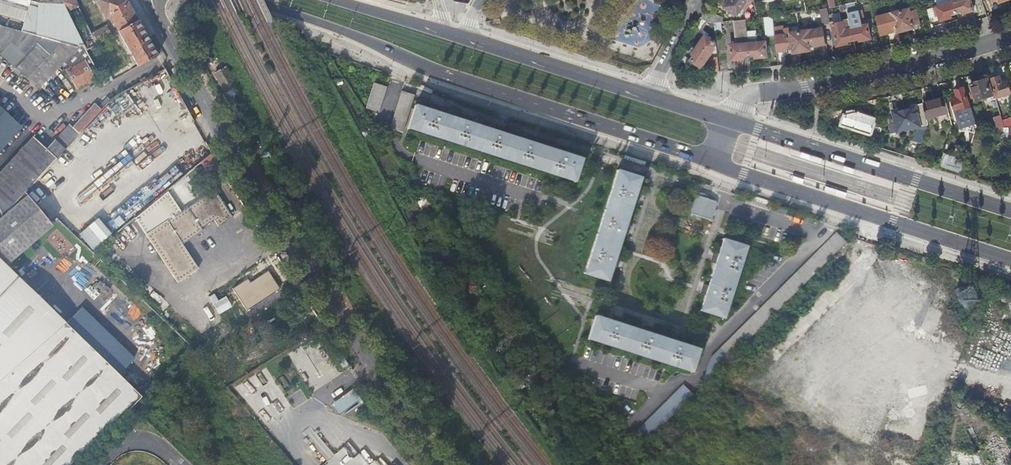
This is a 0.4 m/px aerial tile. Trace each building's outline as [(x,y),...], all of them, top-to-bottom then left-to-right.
[(20,31),(86,50),(68,11),(30,0),(0,0),(0,14),(23,22),(20,31)] [(68,11),(66,9),(62,0),(30,0),(68,11)] [(66,9),(68,11),(86,50),(113,35),(108,25),(92,33),(77,4),(75,0),(62,0),(66,9)] [(158,55),(138,20),(127,0),(96,0),(106,18),(110,16),(136,62),(129,66),(131,70),(158,55)] [(726,7),(738,15),(743,9),(745,10),(752,0),(730,0),(726,7)] [(932,23),(952,17),(952,14),(958,12),(954,0),(938,0),(939,6),(928,10),(932,23)] [(958,12),(964,11),(965,13),(967,13),(967,15),(974,13),(974,10),(975,10),(972,2),(975,1),(975,0),(954,0),(958,12)] [(821,8),(824,22),(832,20),(830,7),(821,8)] [(903,10),(908,30),(916,27),(915,24),(921,22),(918,10),(912,12),(911,8),(903,10)] [(705,9),(701,18),(710,24),(714,23),(721,23),(722,22),(723,18),(705,9)] [(877,17),(881,33),(898,28),(899,32),(908,30),(903,10),(877,17)] [(841,12),(833,14),(835,23),(843,20),(841,12)] [(766,36),(775,35),(773,16),(764,17),(766,36)] [(849,40),(855,39),(852,28),(850,18),(845,19),(845,20),(834,23),(838,45),(849,43),(849,40)] [(744,56),(750,55),(748,32),(746,19),(734,21),(737,44),(731,45),(732,60),(744,59),(744,56)] [(702,67),(716,46),(715,34),(714,24),(710,24),(708,23),(701,33),(705,35),(693,53),(695,55),(692,60),(702,67)] [(800,32),(803,51),(811,50),(811,47),(827,44),(824,28),(819,29),(819,23),(808,25),(809,30),(800,32)] [(852,28),(855,39),(861,38),(862,40),(872,38),(869,24),(852,28)] [(16,69),(14,71),(18,75),(20,73),(39,90),(41,87),(46,92),(59,78),(58,77),(62,72),(59,68),(66,60),(73,66),(67,70),(78,89),(97,78),(100,83),(103,81),(86,50),(20,31),(0,25),(0,54),(16,69)] [(775,35),(777,52),(794,49),(794,53),(803,51),(800,32),(791,33),(791,29),(784,30),(785,34),(775,35)] [(748,32),(750,55),(755,55),(755,57),(767,56),(766,42),(758,42),(757,31),(748,32)] [(719,72),(718,58),(709,58),(710,73),(719,72)] [(227,68),(215,74),(225,92),(237,86),(234,80),(237,78),(235,73),(231,75),(227,68)] [(378,111),(391,73),(377,69),(366,107),(378,111)] [(1010,93),(1010,81),(1004,83),(1002,76),(992,79),(998,98),(1010,93)] [(989,79),(972,84),(978,102),(994,97),(989,79)] [(958,98),(951,100),(955,112),(971,107),(964,87),(956,90),(958,98)] [(56,90),(52,94),(60,103),(64,99),(56,90)] [(401,90),(387,135),(400,139),(414,94),(401,90)] [(3,216),(24,192),(111,99),(108,97),(99,107),(95,104),(73,128),(70,126),(47,151),(34,138),(0,177),(0,210),(3,216)] [(929,124),(952,118),(946,99),(925,103),(929,124)] [(928,126),(929,124),(925,103),(893,110),(898,132),(919,128),(928,126)] [(415,104),(407,129),(409,129),(409,128),(573,180),(573,181),(574,182),(582,158),(580,158),(567,154),(569,148),(563,146),(563,147),(561,148),(559,147),(557,151),(535,144),(537,138),(531,136),(531,137),(529,137),(527,137),(526,141),(503,134),(505,128),(499,126),(499,127),(497,127),(495,127),(494,131),(471,124),(473,118),(467,116),(467,117),(465,117),(463,117),(462,120),(439,113),(441,108),(435,106),(435,107),(433,107),(431,107),(430,110),(416,106),(416,105),(415,104)] [(845,115),(842,125),(872,135),(877,118),(861,112),(845,115)] [(995,117),(998,126),(1005,127),(1002,115),(995,117)] [(874,132),(881,134),(884,122),(878,120),(874,132)] [(914,141),(922,144),(928,126),(919,128),(914,141)] [(220,173),(223,171),(212,152),(202,161),(212,174),(218,171),(220,173)] [(941,168),(964,172),(967,159),(944,154),(941,168)] [(584,272),(584,273),(607,281),(608,280),(607,279),(612,266),(617,267),(619,261),(618,261),(618,259),(619,257),(615,256),(617,249),(621,250),(626,235),(628,236),(631,226),(625,224),(632,201),(638,203),(640,198),(639,197),(639,195),(639,193),(635,192),(638,185),(641,186),(644,179),(640,178),(641,177),(617,169),(617,171),(618,171),(585,273),(584,272)] [(182,212),(146,236),(177,283),(198,269),(182,245),(203,231),(201,229),(214,221),(218,227),(233,217),(215,190),(182,212)] [(135,218),(146,236),(182,212),(168,191),(135,218)] [(0,219),(0,260),(5,264),(9,261),(53,225),(24,192),(3,216),(0,219)] [(704,197),(698,195),(697,195),(697,196),(692,213),(691,212),(691,213),(710,219),(711,218),(710,218),(715,202),(716,202),(716,201),(707,198),(708,195),(705,194),(704,197)] [(91,250),(120,226),(115,220),(86,244),(91,250)] [(731,357),(863,224),(848,220),(721,347),(731,357)] [(700,309),(700,310),(723,318),(724,317),(723,316),(746,247),(747,246),(723,238),(722,240),(720,239),(717,246),(721,247),(718,255),(713,253),(711,258),(712,258),(712,261),(712,263),(715,264),(714,267),(711,266),(708,277),(711,278),(708,286),(702,285),(700,290),(701,291),(702,293),(701,294),(705,296),(701,309),(700,309)] [(5,264),(0,260),(0,464),(78,464),(144,396),(5,264)] [(250,280),(235,289),(248,311),(281,291),(270,273),(252,284),(250,280)] [(595,315),(588,339),(589,339),(589,338),(690,371),(691,372),(699,348),(698,347),(698,348),(684,344),(686,339),(680,337),(680,338),(678,339),(676,338),(675,341),(667,339),(669,336),(653,331),(654,329),(644,326),(642,331),(620,324),(622,319),(616,317),(616,318),(614,318),(612,318),(611,321),(604,319),(605,316),(597,313),(596,316),(595,315)] [(128,322),(125,329),(134,332),(136,326),(128,322)] [(317,343),(293,356),(313,389),(336,376),(317,343)] [(650,447),(697,397),(683,383),(635,433),(650,447)] [(356,390),(332,403),(339,416),(363,403),(356,390)] [(323,464),(389,464),(380,455),(371,463),(362,452),(360,455),(349,442),(323,464)]
